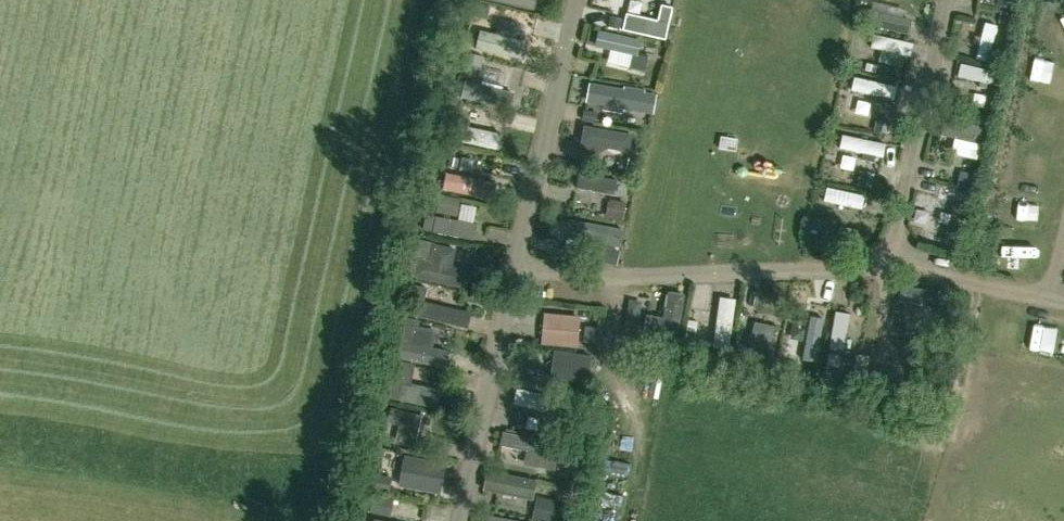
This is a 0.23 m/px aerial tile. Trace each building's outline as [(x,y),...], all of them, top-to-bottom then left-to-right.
[(481,43),(507,48),(513,12),(487,7),(481,43)] [(627,15),(623,32),(664,41),(671,9),(660,7),(656,22),(627,15)] [(979,59),(992,63),(1002,27),(989,24),(979,59)] [(611,71),(647,72),(647,57),(639,57),(640,37),(604,36),(604,51),(612,51),(611,71)] [(875,51),(916,55),(917,41),(876,38),(875,51)] [(891,102),(893,103),(896,88),(856,79),(852,94),(878,99),(877,106),(890,109),(891,102)] [(465,85),(461,101),(511,112),(514,96),(465,85)] [(595,104),(604,105),(603,110),(622,113),(623,109),(652,114),(655,97),(645,95),(645,93),(622,89),(622,91),(590,85),(588,94),(597,95),(595,104)] [(631,136),(584,128),(581,145),(583,145),(592,159),(607,149),(628,153),(631,136)] [(465,132),(463,145),(492,149),(494,137),(465,132)] [(739,156),(743,140),(724,136),(720,151),(739,156)] [(885,145),(842,137),(840,149),(863,154),(862,160),(874,163),(876,156),(882,158),(885,145)] [(489,196),(492,182),(452,175),(449,189),(489,196)] [(580,191),(634,195),(635,176),(620,175),(620,178),(582,175),(580,191)] [(933,228),(941,187),(927,184),(918,225),(933,228)] [(829,190),(827,204),(866,210),(868,195),(829,190)] [(440,214),(462,214),(462,199),(440,199),(440,214)] [(478,237),(478,221),(429,220),(428,236),(478,237)] [(597,244),(618,247),(621,230),(570,221),(567,238),(587,242),(587,246),(596,248),(597,244)] [(414,277),(463,287),(466,270),(450,266),(453,249),(434,245),(430,262),(418,260),(414,277)] [(413,285),(406,315),(466,328),(469,313),(422,303),(425,288),(413,285)] [(664,320),(647,317),(644,334),(676,339),(683,296),(668,294),(664,320)] [(834,355),(850,355),(851,314),(835,313),(834,355)] [(543,315),(541,341),(575,345),(578,319),(543,315)] [(735,342),(732,358),(769,366),(775,337),(773,337),(776,325),(757,321),(754,336),(752,336),(750,345),(735,342)] [(434,331),(403,324),(396,356),(443,366),(446,351),(431,348),(434,331)] [(702,338),(733,342),(735,328),(704,324),(702,338)] [(813,328),(809,364),(824,365),(827,329),(813,328)] [(553,351),(549,377),(583,382),(587,357),(553,351)] [(409,384),(413,365),(395,362),(388,398),(435,407),(438,390),(409,384)] [(562,415),(564,398),(521,393),(519,410),(562,415)] [(406,412),(391,409),(387,423),(402,427),(399,442),(413,446),(420,416),(406,412)] [(544,442),(502,433),(499,446),(540,455),(537,469),(555,473),(559,451),(543,448),(544,442)] [(441,491),(446,465),(403,457),(398,483),(441,491)] [(488,493),(536,499),(538,480),(490,474),(488,493)]
